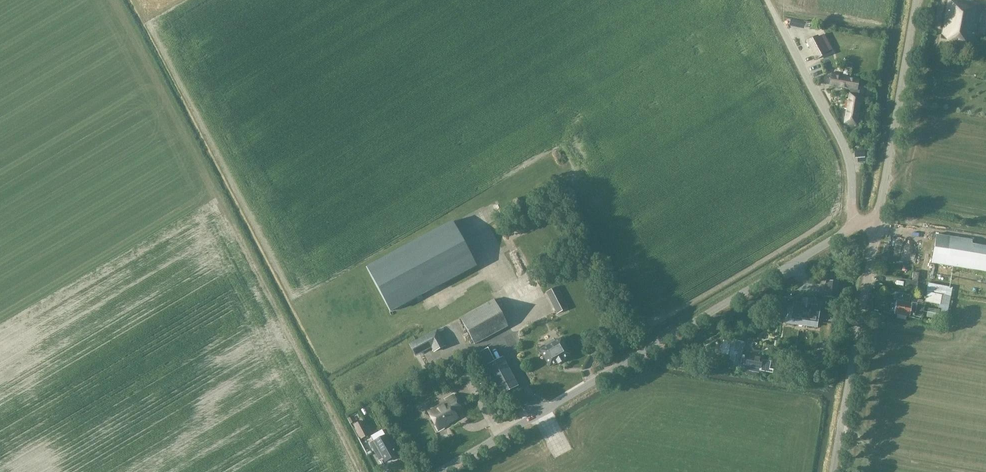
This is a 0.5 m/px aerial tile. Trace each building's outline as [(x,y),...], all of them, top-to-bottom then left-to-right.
[(939,46),(973,52),(981,3),(962,0),(955,0),(955,1),(950,0),(947,0),(939,46)] [(817,36),(807,42),(816,60),(827,54),(817,36)] [(857,90),(858,80),(831,75),(829,86),(850,89),(848,100),(845,100),(844,109),(847,109),(844,123),(855,124),(861,95),(858,95),(859,91),(857,90)] [(421,295),(476,266),(453,221),(368,266),(391,310),(417,297),(418,300),(423,297),(421,295)] [(971,244),(971,240),(936,235),(931,263),(985,272),(985,247),(971,244)] [(517,271),(528,264),(519,248),(508,253),(517,271)] [(918,272),(920,267),(907,264),(906,270),(918,272)] [(838,282),(826,281),(824,297),(836,298),(838,282)] [(945,325),(949,303),(952,289),(927,285),(926,293),(924,302),(938,304),(937,308),(941,309),(938,323),(945,325)] [(555,313),(566,307),(555,286),(544,291),(555,313)] [(893,299),(909,302),(910,296),(895,292),(893,299)] [(894,313),(908,316),(908,317),(913,318),(914,317),(920,318),(923,300),(911,298),(910,305),(897,302),(894,313)] [(801,303),(793,302),(791,319),(807,321),(806,326),(816,327),(819,305),(811,304),(812,300),(802,299),(801,303)] [(507,326),(501,314),(493,300),(460,317),(474,344),(507,326)] [(927,308),(925,317),(938,319),(939,310),(927,308)] [(445,345),(436,329),(409,344),(415,356),(431,347),(433,352),(445,345)] [(549,366),(556,362),(557,363),(563,360),(562,358),(569,354),(560,338),(554,341),(552,339),(544,343),(545,346),(539,350),(549,366)] [(731,341),(722,339),(720,352),(728,354),(731,341)] [(482,365),(494,359),(487,348),(477,353),(482,365)] [(689,354),(682,358),(685,363),(692,359),(689,354)] [(759,368),(761,359),(745,356),(743,365),(759,368)] [(502,357),(485,366),(500,394),(517,385),(502,357)] [(453,412),(460,408),(452,396),(445,400),(447,403),(442,406),(442,405),(435,408),(439,414),(433,418),(429,411),(428,411),(438,429),(448,424),(447,422),(456,417),(453,412)] [(353,424),(361,439),(369,435),(361,420),(353,424)] [(385,435),(370,444),(376,456),(380,454),(385,462),(397,455),(385,435)]
